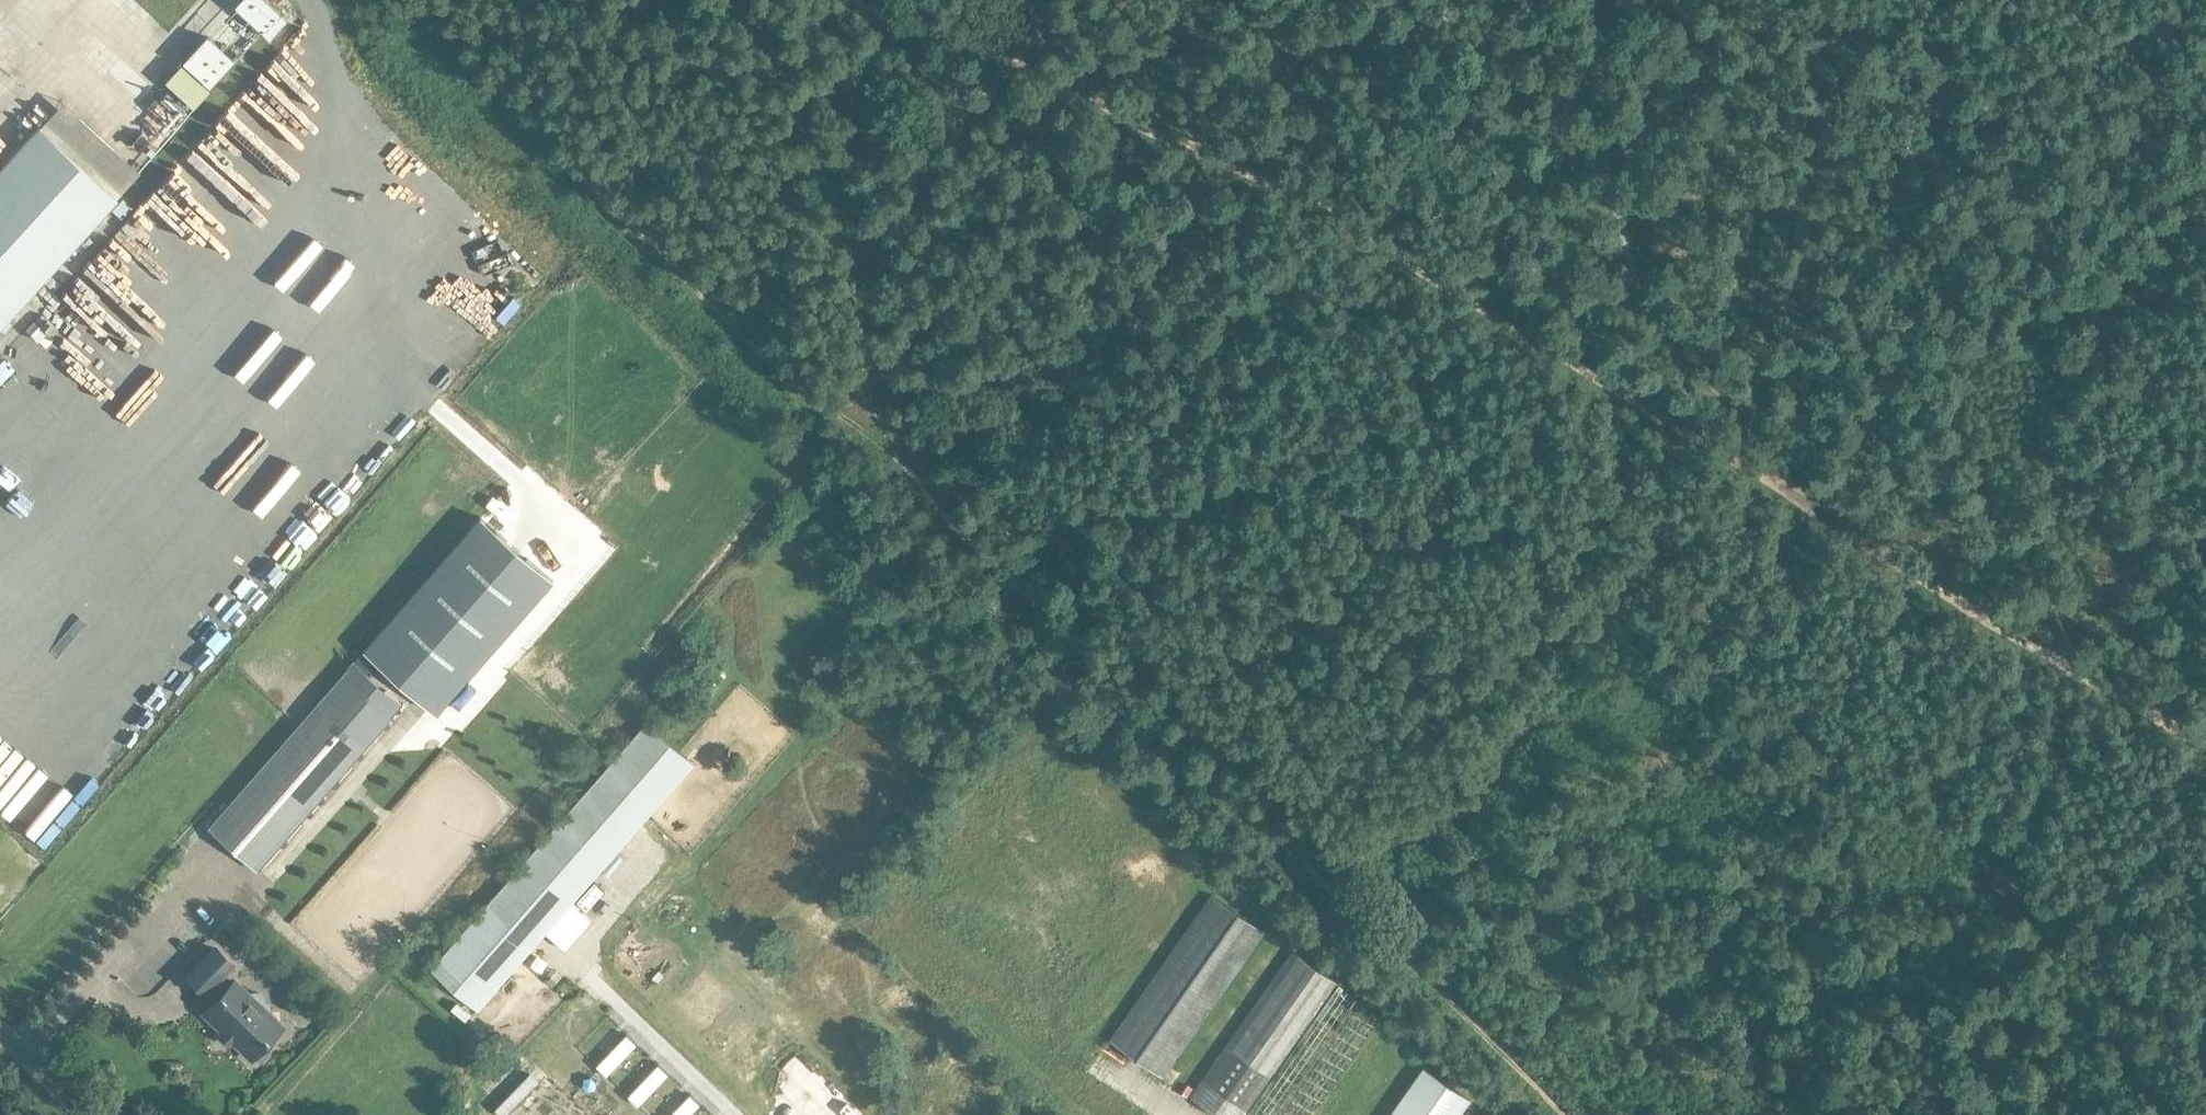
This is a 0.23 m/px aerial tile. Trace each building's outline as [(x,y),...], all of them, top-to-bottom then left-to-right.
[(277,62),(296,42),(260,8),(241,28),(277,62)] [(214,87),(238,60),(211,36),(186,63),(214,87)] [(195,107),(211,90),(184,65),(168,82),(195,107)] [(38,126),(115,196),(140,170),(62,99),(38,126)] [(115,196),(38,126),(38,125),(0,166),(0,326),(117,198),(115,196)] [(122,196),(111,209),(121,217),(132,205),(122,196)] [(439,714),(554,582),(481,518),(366,650),(439,714)] [(401,700),(390,690),(368,671),(357,662),(318,706),(316,704),(209,828),(211,829),(255,868),(257,870),(365,747),(363,745),(401,700)] [(394,717),(359,754),(371,765),(405,727),(394,717)] [(647,718),(431,968),(478,1009),(695,758),(647,718)] [(1211,893),(1110,1038),(1164,1076),(1266,930),(1211,893)] [(213,946),(186,975),(205,993),(232,965),(213,946)] [(1202,1080),(1190,1096),(1217,1114),(1245,1114),(1339,981),(1293,949),(1202,1080)] [(838,966),(844,975),(860,963),(854,955),(838,966)] [(234,982),(205,1012),(224,1030),(227,1027),(236,1035),(233,1038),(251,1056),(280,1025),(265,1011),(262,1014),(246,999),(249,996),(234,982)] [(1359,1036),(1369,1022),(1343,1002),(1332,1016),(1359,1036)] [(788,1045),(796,1053),(811,1039),(803,1031),(788,1045)] [(608,1076),(638,1044),(627,1033),(597,1065),(608,1076)] [(808,1064),(822,1046),(814,1039),(799,1057),(808,1064)] [(818,1073),(835,1057),(827,1048),(810,1065),(818,1073)] [(535,1071),(544,1078),(557,1059),(548,1052),(535,1071)] [(556,1088),(574,1066),(566,1058),(547,1080),(556,1088)] [(640,1106),(670,1073),(659,1063),(629,1095),(640,1106)] [(1319,1068),(1296,1068),(1296,1095),(1296,1112),(1311,1112),(1311,1090),(1319,1090),(1319,1068)] [(1390,1114),(1459,1114),(1469,1101),(1423,1068),(1390,1114)] [(985,1072),(966,1087),(973,1096),(992,1081),(985,1072)] [(568,1096),(577,1080),(567,1074),(558,1090),(568,1096)] [(701,1104),(691,1094),(671,1114),(691,1114),(701,1104)]
